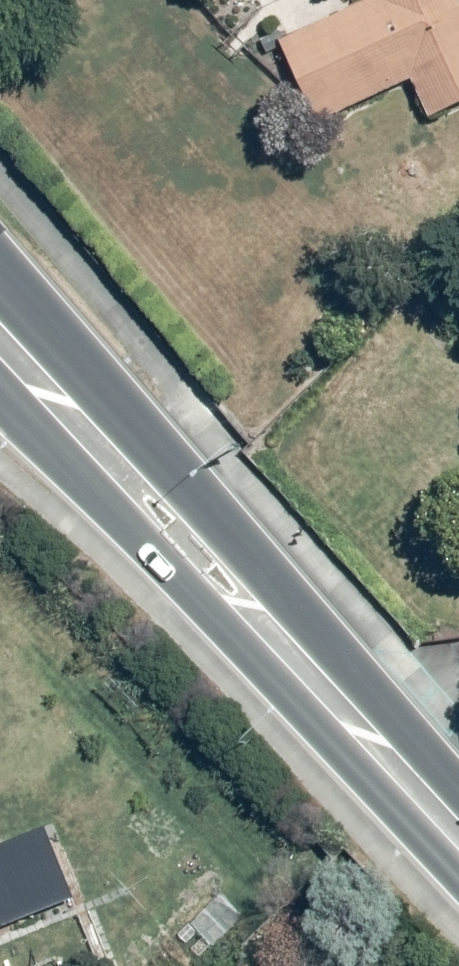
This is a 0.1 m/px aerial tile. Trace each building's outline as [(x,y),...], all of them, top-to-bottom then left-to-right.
[(458,0),(370,0),(281,38),(319,124),(414,80),(431,116),(458,106),(458,0)] [(73,898),(45,827),(0,844),(0,927),(73,898)]
